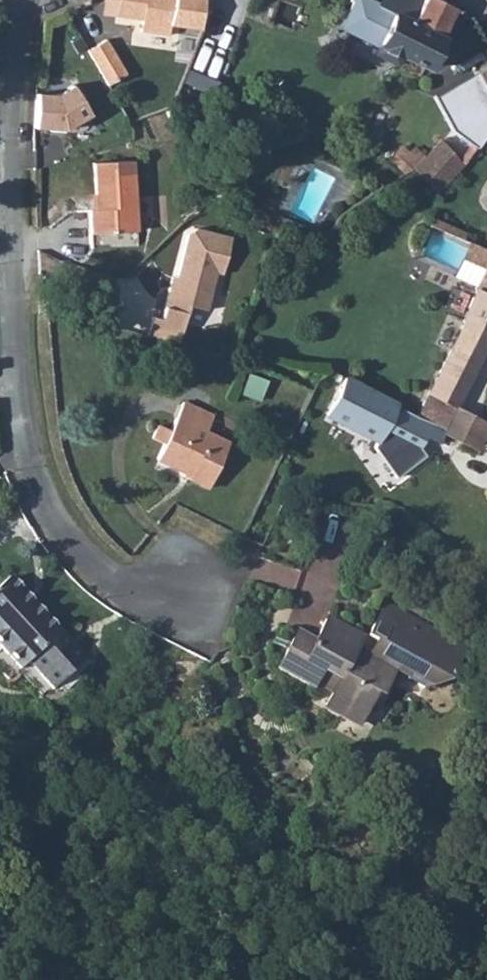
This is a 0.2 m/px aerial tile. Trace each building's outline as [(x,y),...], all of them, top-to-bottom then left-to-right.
[(119,0),(103,0),(102,8),(117,11),(119,0)] [(205,23),(208,14),(201,12),(204,0),(119,0),(117,11),(116,17),(140,21),(138,32),(166,38),(168,26),(197,31),(199,22),(205,23)] [(404,0),(386,0),(382,3),(379,7),(364,0),(358,0),(343,28),(379,46),(404,58),(397,72),(418,82),(425,69),(428,70),(443,40),(441,38),(456,9),(437,0),(426,0),(422,8),(404,0)] [(107,40),(88,50),(108,86),(128,76),(107,40)] [(476,72),(486,90),(486,66),(476,72)] [(58,95),(37,94),(36,130),(65,131),(92,115),(76,85),(58,95)] [(461,162),(464,167),(481,143),(486,136),(486,118),(485,116),(465,140),(472,146),(461,162)] [(418,165),(413,169),(437,194),(464,167),(461,162),(443,140),(418,165)] [(405,164),(411,171),(413,169),(418,165),(411,158),(405,164)] [(93,209),(86,210),(87,234),(135,232),(132,162),(92,163),(93,209)] [(486,264),(486,248),(463,238),(465,232),(434,218),(426,237),(486,264)] [(234,237),(191,227),(177,276),(170,276),(163,318),(152,315),(146,336),(185,345),(194,309),(210,312),(218,277),(225,278),(234,237)] [(420,414),(446,426),(486,344),(486,267),(476,292),(477,294),(464,322),(465,325),(420,414)] [(342,386),(327,415),(372,438),(378,440),(396,403),(346,379),(342,386)] [(159,424),(152,438),(164,443),(157,459),(190,474),(188,479),(209,489),(229,442),(207,432),(213,416),(184,402),(171,430),(159,424)] [(327,415),(314,440),(360,462),(372,438),(327,415)] [(216,416),(212,428),(235,435),(238,423),(216,416)] [(297,588),(329,603),(342,574),(310,559),(297,588)] [(0,584),(0,668),(9,677),(20,668),(27,661),(52,688),(86,657),(10,575),(0,584)] [(292,630),(272,667),(307,687),(312,681),(329,690),(320,705),(355,725),(372,696),(376,699),(394,668),(407,675),(405,680),(422,689),(445,684),(466,648),(384,603),(366,636),(374,641),(367,653),(355,646),(359,639),(324,617),(310,641),(292,630)]
